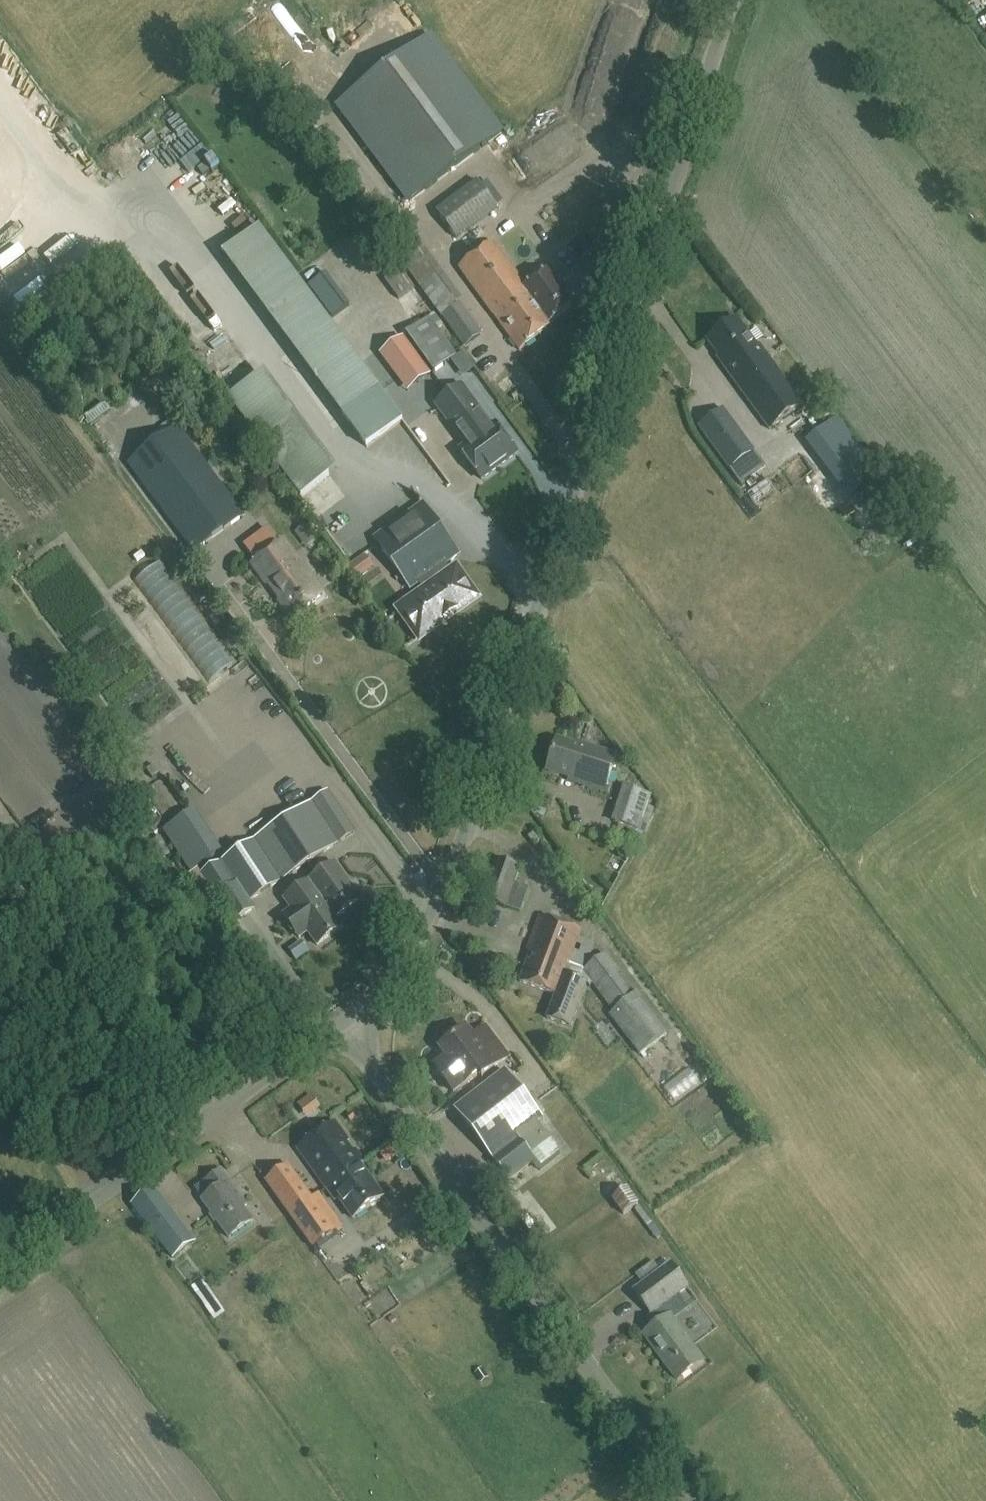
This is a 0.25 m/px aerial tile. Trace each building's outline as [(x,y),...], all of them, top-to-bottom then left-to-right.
[(338,105),(410,201),(502,132),(430,36),(338,105)] [(78,141),(70,147),(81,161),(88,155),(78,141)] [(456,239),(497,208),(477,181),(436,212),(456,239)] [(581,235),(569,244),(580,260),(593,251),(581,235)] [(525,285),(493,241),(458,266),(519,349),(549,327),(547,324),(530,303),(535,299),(525,285)] [(404,265),(442,316),(461,302),(463,301),(424,249),(404,265)] [(547,324),(549,327),(547,323),(572,305),(565,296),(568,293),(550,268),(526,286),(525,285),(535,299),(530,303),(547,324)] [(483,333),(461,302),(442,316),(465,345),(483,333)] [(428,316),(404,333),(432,372),(456,355),(428,316)] [(758,346),(737,318),(707,341),(727,368),(725,369),(770,429),(803,404),(759,344),(758,346)] [(430,374),(403,338),(381,354),(408,391),(430,374)] [(270,376),(229,402),(262,454),(280,443),(311,491),(334,476),(270,376)] [(460,383),(447,393),(449,395),(479,436),(478,437),(502,470),(519,458),(496,424),(492,426),(460,383)] [(378,386),(341,413),(366,446),(403,419),(378,386)] [(483,484),(502,470),(478,437),(479,436),(449,395),(434,405),(466,450),(462,454),(483,484)] [(730,469),(755,451),(724,409),(699,427),(730,469)] [(837,418),(811,437),(856,497),(882,478),(837,418)] [(193,552),(244,515),(179,427),(129,464),(193,552)] [(424,586),(394,608),(419,643),(477,600),(448,561),(460,553),(423,502),(374,538),(411,588),(421,581),(424,586)] [(292,619),(324,595),(283,541),(251,565),(292,619)] [(164,560),(135,581),(210,680),(238,659),(164,560)] [(582,747),(558,739),(548,770),(580,780),(579,783),(605,792),(616,755),(583,744),(582,747)] [(153,780),(157,777),(160,775),(154,767),(151,769),(147,772),(153,780)] [(144,787),(166,823),(185,812),(162,776),(144,787)] [(640,830),(652,794),(624,785),(612,821),(640,830)] [(328,791),(200,873),(234,922),(254,908),(249,901),(354,832),(328,791)] [(194,812),(164,831),(191,871),(221,852),(194,812)] [(535,846),(541,842),(534,833),(528,837),(535,846)] [(507,907),(520,867),(496,859),(482,899),(507,907)] [(332,917),(341,928),(343,927),(336,917),(362,899),(336,863),(308,883),(315,891),(332,917)] [(319,945),(341,928),(332,917),(315,891),(308,883),(285,900),(292,909),(285,914),(300,937),(309,931),(319,945)] [(571,1026),(587,983),(575,978),(575,976),(565,973),(581,930),(540,915),(527,950),(531,951),(520,981),(556,995),(548,1018),(571,1026)] [(666,1033),(606,954),(583,971),(614,1011),(609,1014),(610,1015),(640,1054),(666,1033)] [(510,1057),(486,1026),(473,1036),(466,1028),(453,1038),(480,1073),(492,1063),(495,1068),(510,1057)] [(454,1092),(467,1083),(480,1073),(453,1038),(440,1048),(447,1057),(434,1067),(454,1092)] [(640,1078),(649,1090),(666,1075),(657,1064),(640,1078)] [(504,1070),(455,1108),(510,1178),(535,1159),(541,1168),(554,1157),(560,1153),(537,1122),(542,1119),(504,1070)] [(654,1100),(675,1087),(669,1078),(648,1090),(654,1100)] [(619,1102),(627,1098),(618,1082),(610,1087),(619,1102)] [(683,1098),(659,1110),(666,1124),(704,1103),(698,1092),(684,1100),(683,1098)] [(350,1141),(336,1121),(298,1148),(326,1188),(364,1161),(356,1149),(353,1150),(348,1144),(350,1141)] [(353,1218),(384,1197),(360,1164),(364,1161),(326,1188),(334,1200),(338,1197),(353,1218)] [(311,1197),(289,1165),(266,1182),(289,1213),(311,1197)] [(731,1173),(735,1184),(749,1178),(745,1167),(731,1173)] [(229,1237),(253,1220),(244,1207),(247,1205),(222,1170),(207,1181),(214,1191),(202,1200),(229,1237)] [(615,1180),(599,1192),(604,1199),(620,1187),(615,1180)] [(624,1216),(640,1204),(628,1188),(611,1199),(624,1216)] [(173,1257),(195,1241),(156,1190),(133,1206),(173,1257)] [(289,1213),(314,1248),(336,1232),(311,1197),(289,1213)] [(661,1270),(654,1261),(635,1274),(642,1284),(634,1290),(652,1314),(647,1317),(655,1327),(645,1335),(678,1380),(704,1361),(670,1316),(687,1304),(679,1294),(688,1287),(671,1263),(661,1270)]
